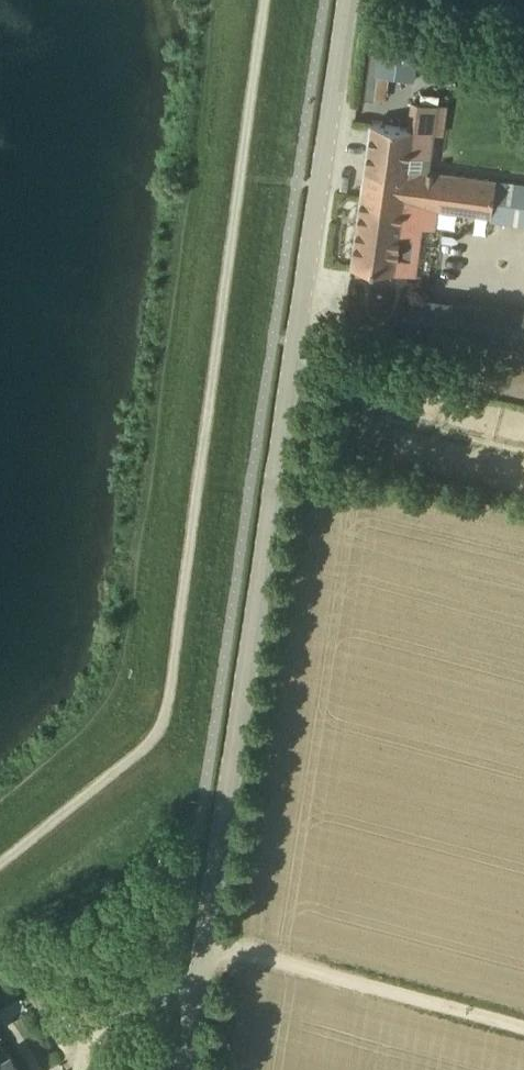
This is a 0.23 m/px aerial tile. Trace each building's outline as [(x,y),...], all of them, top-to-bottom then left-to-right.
[(421,43),(381,38),(376,74),(416,80),(421,43)] [(438,210),(490,217),(495,177),(430,169),(435,131),(372,122),(361,203),(438,213),(438,210)] [(495,177),(490,217),(490,220),(523,224),(523,181),(495,177)] [(438,213),(361,203),(352,266),(409,274),(417,275),(424,226),(436,228),(438,213)] [(411,341),(523,356),(523,311),(417,297),(411,341)] [(167,863),(168,854),(160,853),(159,862),(167,863)] [(0,1029),(0,1069),(23,1069),(0,1029)]
